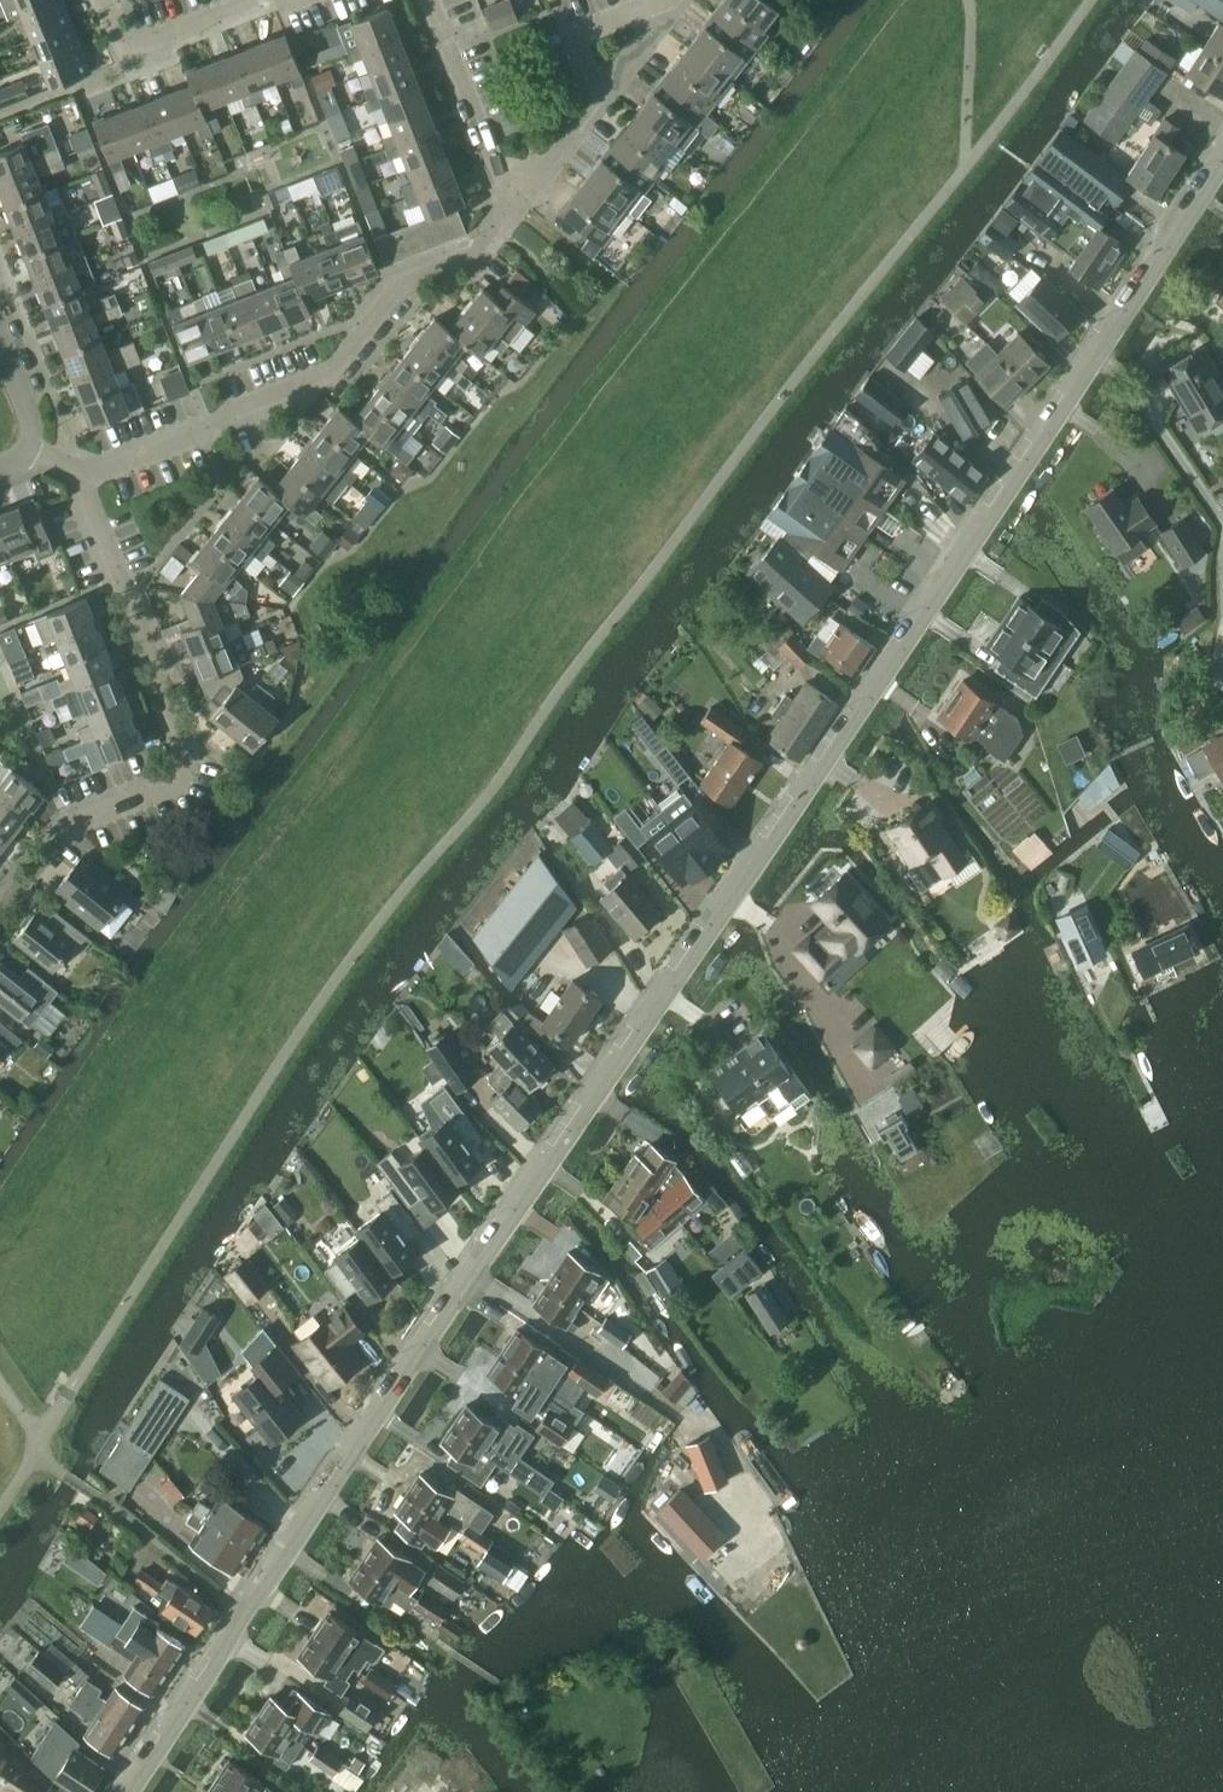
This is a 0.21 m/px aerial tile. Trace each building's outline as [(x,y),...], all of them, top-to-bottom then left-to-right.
[(9,19),(24,14),(61,0),(1,0),(9,19)] [(24,14),(34,39),(74,23),(65,0),(61,0),(24,14)] [(485,7),(492,28),(518,18),(512,0),(504,0),(485,7)] [(718,14),(759,47),(759,46),(769,33),(764,29),(779,8),(769,0),(727,0),(726,1),(727,2),(718,14)] [(1179,4),(1192,13),(1200,2),(1197,0),(1173,0),(1179,4)] [(1200,2),(1222,18),(1222,0),(1197,0),(1200,2)] [(390,6),(340,26),(345,39),(350,52),(401,31),(399,26),(397,27),(390,6)] [(707,26),(691,47),(728,75),(743,55),(749,60),(759,47),(718,14),(708,27),(707,26)] [(1222,59),(1222,23),(1222,22),(1205,47),(1222,59)] [(74,23),(34,39),(43,63),(83,47),(74,23)] [(401,31),(350,52),(354,62),(366,57),(372,71),(409,57),(401,37),(403,36),(401,31)] [(281,36),(262,43),(272,68),(277,80),(291,75),(296,87),(306,83),(287,32),(281,34),(281,36)] [(1128,61),(1086,119),(1118,141),(1169,70),(1142,50),(1126,39),(1119,47),(1116,52),(1128,61)] [(1150,39),(1142,50),(1169,70),(1177,59),(1150,39)] [(242,49),(237,51),(252,88),(257,102),(267,98),(263,86),(277,80),(272,68),(262,43),(243,51),(242,49)] [(338,56),(333,44),(306,55),(310,67),(338,56)] [(93,72),(83,47),(43,63),(53,88),(93,72)] [(676,69),(666,81),(707,113),(718,100),(719,101),(733,84),(735,82),(727,76),(728,75),(691,47),(675,68),(676,69)] [(1205,47),(1189,72),(1222,95),(1222,59),(1205,47)] [(233,55),(214,62),(228,99),(242,94),(243,97),(247,106),(256,102),(257,102),(252,88),(237,51),(232,53),(233,55)] [(377,85),(365,90),(369,100),(420,80),(418,75),(417,76),(409,57),(372,71),(377,85)] [(194,68),(188,70),(193,83),(193,82),(209,121),(212,128),(214,133),(224,129),(219,117),(214,105),(228,99),(214,62),(194,70),(194,68)] [(338,82),(332,67),(314,74),(320,89),(338,82)] [(420,80),(369,100),(373,110),(385,106),(391,120),(428,105),(421,86),(422,85),(420,80)] [(29,96),(23,81),(0,89),(0,107),(29,96)] [(656,92),(639,113),(676,141),(684,148),(699,129),(700,130),(709,137),(720,124),(708,115),(707,114),(707,113),(666,81),(657,93),(656,92)] [(189,86),(170,94),(184,131),(198,125),(203,137),(204,137),(214,133),(212,128),(209,121),(193,82),(193,83),(188,84),(189,86)] [(328,115),(341,110),(331,86),(318,91),(328,115)] [(150,100),(145,101),(165,152),(167,159),(176,156),(174,149),(175,148),(170,136),(184,131),(170,94),(150,101),(150,100)] [(140,105),(121,113),(136,150),(150,144),(155,156),(165,152),(145,101),(140,103),(140,105)] [(396,134),(384,138),(388,149),(439,129),(437,124),(436,124),(428,105),(391,120),(396,134)] [(101,119),(95,121),(115,172),(126,167),(122,155),(136,150),(121,113),(102,120),(101,119)] [(624,135),(615,147),(656,179),(666,166),(660,161),(676,141),(639,113),(623,134),(624,135)] [(1159,195),(1187,154),(1171,143),(1181,129),(1167,120),(1129,175),(1159,195)] [(247,135),(254,149),(267,143),(261,129),(247,135)] [(439,129),(388,149),(392,159),(404,154),(410,168),(447,154),(440,134),(441,133),(439,129)] [(993,223),(1009,234),(1020,219),(1077,261),(1073,267),(1100,287),(1128,246),(1100,227),(1133,182),(1062,129),(993,223)] [(93,144),(89,133),(74,139),(78,150),(93,144)] [(0,153),(0,182),(64,157),(60,147),(46,152),(40,137),(25,143),(0,153)] [(341,148),(346,163),(360,158),(354,143),(341,148)] [(604,158),(588,179),(624,208),(630,212),(635,217),(650,198),(644,193),(645,192),(656,179),(615,147),(605,159),(604,158)] [(416,182),(403,187),(407,197),(458,177),(456,172),(455,173),(447,154),(410,168),(416,182)] [(0,182),(0,188),(1,187),(8,207),(46,192),(40,178),(68,167),(64,157),(0,182)] [(204,178),(212,176),(208,165),(201,167),(204,178)] [(195,166),(173,175),(179,192),(192,187),(202,184),(195,166)] [(337,166),(314,175),(319,189),(343,180),(340,173),(337,166)] [(103,169),(92,173),(98,190),(109,186),(103,169)] [(364,170),(351,176),(355,188),(356,188),(369,183),(364,170)] [(314,175),(289,184),(292,193),(294,198),(319,189),(314,175)] [(458,177),(407,197),(411,207),(424,203),(429,218),(431,217),(444,212),(446,211),(458,206),(467,203),(459,183),(460,182),(458,177)] [(572,201),(563,214),(591,236),(582,247),(594,257),(603,245),(604,246),(613,234),(619,237),(632,219),(627,215),(630,212),(624,208),(588,179),(571,200),(572,201)] [(289,184),(264,193),(269,207),(282,203),(280,198),(292,193),(289,184)] [(46,192),(8,207),(16,226),(14,227),(16,232),(69,211),(65,201),(51,206),(46,192)] [(113,194),(94,201),(103,222),(111,219),(121,215),(113,194)] [(373,195),(360,200),(365,213),(378,208),(373,195)] [(446,211),(444,212),(455,239),(469,233),(458,206),(446,211)] [(69,211),(16,232),(18,237),(20,236),(27,255),(78,235),(73,221),(69,211)] [(444,212),(431,217),(442,244),(455,239),(444,212)] [(121,215),(111,219),(119,240),(129,235),(121,215)] [(247,223),(252,236),(270,229),(265,217),(247,223)] [(429,218),(417,222),(428,249),(442,244),(431,217),(429,218)] [(316,253),(331,290),(350,283),(351,284),(356,282),(335,230),(334,230),(331,220),(321,224),(325,234),(330,248),(316,253)] [(345,226),(335,230),(356,282),(361,280),(360,279),(380,271),(366,234),(365,234),(359,221),(345,226)] [(417,222),(404,227),(414,255),(428,249),(417,222)] [(229,245),(252,236),(247,223),(224,233),(229,245)] [(1020,242),(1009,234),(993,223),(981,239),(1008,259),(1020,242)] [(404,227),(390,233),(401,260),(414,255),(404,227)] [(209,253),(229,245),(224,233),(204,240),(209,253)] [(390,233),(376,238),(387,265),(401,260),(390,233)] [(78,235),(27,255),(35,275),(33,275),(35,280),(81,262),(88,260),(87,257),(84,249),(78,235)] [(297,245),(286,249),(291,263),(292,263),(307,301),(308,301),(312,299),(312,298),(331,290),(316,253),(303,259),(297,245)] [(175,253),(180,266),(198,258),(194,246),(175,253)] [(137,251),(124,256),(130,271),(143,265),(137,251)] [(155,275),(156,275),(180,266),(175,253),(151,262),(155,275)] [(81,262),(35,280),(37,285),(39,284),(45,300),(46,304),(84,289),(97,284),(92,270),(88,260),(81,262)] [(971,271),(980,279),(989,269),(979,261),(971,271)] [(287,280),(273,286),(288,323),(307,315),(308,317),(313,314),(308,301),(307,301),(292,263),(291,263),(281,267),(287,280)] [(522,290),(529,282),(531,280),(519,270),(518,272),(510,280),(522,290)] [(1058,339),(1083,311),(1045,276),(1020,304),(1058,339)] [(964,277),(942,298),(966,323),(988,301),(964,277)] [(253,278),(243,282),(264,334),(269,332),(268,330),(288,323),(273,286),(259,291),(253,278)] [(238,299),(224,305),(239,342),(258,334),(259,336),(264,334),(243,282),(233,286),(238,299)] [(84,289),(46,304),(54,323),(52,324),(54,329),(107,308),(120,303),(116,292),(102,297),(97,284),(84,289)] [(470,304),(467,308),(511,343),(536,311),(537,310),(511,289),(510,290),(501,301),(485,288),(471,305),(470,304)] [(205,297),(195,301),(215,353),(220,351),(220,349),(239,342),(224,305),(210,310),(205,297)] [(182,302),(168,307),(175,324),(190,361),(210,353),(210,355),(215,353),(195,301),(183,305),(182,302)] [(107,308),(54,329),(56,334),(58,333),(65,352),(103,338),(97,324),(111,318),(124,313),(120,303),(107,308)] [(452,329),(452,330),(468,342),(467,343),(483,355),(493,343),(504,352),(511,343),(467,308),(464,312),(465,313),(452,329)] [(422,333),(419,337),(463,372),(472,379),(479,370),(459,354),(467,343),(468,342),(452,330),(452,329),(437,317),(424,334),(422,333)] [(906,370),(936,333),(918,318),(887,355),(906,370)] [(1000,352),(1030,383),(1051,363),(1021,332),(1000,352)] [(417,342),(404,358),(436,383),(447,392),(456,380),(468,390),(475,381),(472,379),(463,372),(419,337),(416,341),(417,342)] [(103,338),(65,352),(73,372),(71,373),(73,377),(140,351),(136,341),(108,352),(103,338)] [(988,340),(966,361),(1008,404),(1030,383),(1000,352),(988,340)] [(1162,369),(1200,431),(1222,417),(1222,384),(1200,346),(1162,369)] [(140,351),(73,377),(75,382),(77,382),(84,401),(122,386),(116,372),(144,362),(140,351)] [(387,378),(430,413),(442,422),(449,413),(426,395),(435,383),(436,383),(404,358),(391,375),(390,373),(387,378)] [(171,401),(192,393),(182,369),(161,377),(171,401)] [(895,425),(910,406),(871,376),(856,395),(895,425)] [(385,383),(372,399),(403,424),(414,433),(424,421),(430,413),(387,378),(383,382),(385,383)] [(965,436),(992,420),(967,380),(940,396),(965,436)] [(84,401),(92,421),(90,421),(93,427),(145,406),(141,395),(127,401),(122,386),(84,401)] [(355,418),(354,418),(383,441),(383,442),(401,456),(409,463),(417,454),(405,445),(414,433),(403,424),(372,399),(359,415),(358,414),(355,418)] [(324,428),(355,453),(356,453),(365,441),(376,450),(383,442),(383,441),(354,418),(355,418),(340,406),(336,410),(337,411),(324,428)] [(831,429),(811,457),(884,508),(904,479),(893,472),(902,460),(884,441),(849,408),(847,407),(831,429)] [(447,424),(434,442),(447,452),(448,452),(461,435),(460,434),(447,424)] [(307,447),(349,481),(351,482),(357,474),(352,470),(362,458),(356,453),(355,453),(324,428),(311,444),(310,443),(307,447)] [(965,500),(987,473),(936,432),(915,459),(965,500)] [(292,468),(323,493),(323,494),(333,502),(349,481),(307,447),(303,451),(305,452),(292,468)] [(401,456),(391,469),(404,479),(413,468),(414,467),(409,463),(401,456)] [(811,457),(792,486),(864,536),(884,508),(811,457)] [(275,487),(274,488),(303,511),(302,511),(317,524),(325,514),(314,505),(323,494),(323,493),(292,468),(279,484),(278,483),(275,487)] [(244,497),(275,522),(285,510),(296,519),(302,511),(303,511),(274,488),(275,487),(261,476),(259,475),(256,480),(257,481),(244,497)] [(375,482),(365,494),(381,507),(391,495),(375,482)] [(792,486),(769,518),(789,532),(804,542),(841,568),(864,536),(792,486)] [(1114,487),(1086,507),(1098,523),(1097,524),(1117,553),(1125,564),(1147,548),(1139,537),(1157,524),(1138,497),(1127,505),(1114,487)] [(226,517),(270,552),(277,543),(266,534),(275,522),(244,497),(231,514),(230,512),(226,517)] [(13,559),(37,550),(39,557),(56,550),(36,500),(0,515),(0,524),(13,559)] [(363,506),(354,518),(367,528),(376,516),(363,506)] [(225,522),(212,538),(243,563),(252,551),(263,560),(270,552),(226,517),(223,521),(225,522)] [(779,540),(748,574),(803,622),(835,586),(796,551),(804,542),(789,532),(769,518),(762,528),(779,540)] [(1181,520),(1161,533),(1183,566),(1202,553),(1181,520)] [(13,559),(0,524),(0,564),(13,559)] [(350,525),(338,540),(350,549),(362,534),(350,525)] [(324,529),(310,545),(325,558),(338,541),(324,529)] [(194,557),(226,583),(236,592),(247,600),(249,589),(244,585),(245,584),(233,575),(243,563),(212,538),(199,554),(197,553),(194,557)] [(200,573),(184,593),(227,600),(230,600),(247,603),(247,600),(236,592),(226,583),(194,557),(189,564),(200,573)] [(295,573),(298,575),(305,581),(316,567),(306,559),(295,573)] [(287,590),(294,595),(305,581),(298,575),(287,590)] [(193,617),(180,623),(183,631),(234,610),(230,600),(227,600),(184,593),(193,617)] [(1018,596),(1001,622),(1060,660),(1080,629),(1062,608),(1058,605),(1050,617),(1018,596)] [(89,598),(36,619),(46,644),(96,624),(93,617),(95,613),(89,598)] [(234,610),(183,631),(185,636),(186,635),(194,654),(231,639),(231,638),(226,625),(239,620),(253,615),(248,603),(247,603),(230,600),(234,610)] [(9,620),(3,604),(0,605),(0,623),(9,620)] [(1185,633),(1206,619),(1197,606),(1176,620),(1185,633)] [(783,621),(755,649),(775,669),(788,656),(798,668),(813,654),(793,632),(783,621)] [(1001,622),(984,647),(1022,672),(1015,682),(1037,696),(1060,660),(1001,622)] [(96,624),(46,644),(50,655),(64,649),(69,663),(108,647),(102,633),(99,631),(96,624)] [(810,649),(813,651),(822,657),(824,653),(858,677),(877,649),(842,625),(830,644),(819,636),(810,649)] [(231,639),(194,654),(202,674),(200,674),(202,679),(241,664),(268,654),(279,650),(274,639),(264,643),(249,649),(243,633),(231,638),(231,639)] [(21,639),(3,646),(8,658),(26,651),(21,639)] [(288,654),(298,658),(300,639),(281,646),(288,654)] [(74,676),(61,682),(65,691),(65,693),(115,673),(112,665),(114,662),(108,647),(69,663),(74,676)] [(30,662),(13,670),(18,681),(35,674),(30,662)] [(241,664),(202,679),(209,697),(221,706),(214,715),(231,728),(230,730),(235,734),(236,733),(256,748),(280,717),(268,707),(277,696),(260,682),(251,694),(239,685),(246,677),(241,664)] [(65,691),(51,696),(57,709),(70,703),(75,716),(88,711),(128,696),(122,681),(118,680),(115,673),(65,693),(65,691)] [(951,698),(1018,742),(1023,733),(1017,715),(964,679),(951,698)] [(839,703),(809,682),(795,701),(787,696),(774,715),(781,720),(769,739),(800,760),(839,703)] [(651,718),(662,708),(648,694),(638,704),(651,718)] [(80,730),(74,733),(79,743),(85,741),(135,721),(132,714),(134,710),(128,696),(88,711),(94,725),(80,730)] [(1006,760),(1018,742),(951,698),(939,716),(1006,760)] [(733,804),(758,768),(763,761),(738,745),(747,732),(711,707),(701,721),(729,741),(701,782),(733,804)] [(135,721),(85,741),(89,752),(96,770),(111,764),(110,760),(147,745),(141,730),(138,728),(135,721)] [(43,747),(57,741),(51,726),(37,732),(43,747)] [(1184,752),(1203,741),(1199,735),(1180,746),(1184,752)] [(1205,746),(1222,777),(1222,736),(1205,746)] [(666,744),(656,752),(679,783),(690,774),(666,744)] [(51,767),(69,760),(65,750),(47,757),(51,767)] [(1196,781),(1209,773),(1200,757),(1187,765),(1196,781)] [(3,759),(0,763),(0,792),(28,814),(33,808),(37,807),(47,795),(3,759)] [(684,791),(662,808),(707,866),(721,855),(719,853),(728,847),(684,791)] [(0,792),(0,825),(14,836),(24,824),(23,820),(28,814),(0,792)] [(573,800),(564,808),(582,829),(572,837),(594,863),(606,853),(617,867),(626,859),(615,845),(613,847),(591,822),(573,800)] [(927,805),(892,829),(911,857),(903,862),(923,889),(943,875),(945,877),(966,862),(927,805)] [(626,806),(614,815),(637,846),(645,840),(649,837),(640,825),(626,806)] [(662,808),(640,825),(649,837),(683,881),(691,875),(693,877),(707,866),(662,808)] [(0,848),(4,848),(14,836),(0,825),(0,848)] [(1109,828),(1101,838),(1118,851),(1126,841),(1109,828)] [(1016,846),(1032,864),(1034,867),(1054,849),(1053,848),(1037,829),(1032,834),(1031,833),(1016,846)] [(627,834),(615,845),(626,859),(627,859),(633,866),(645,855),(627,834)] [(1140,852),(1130,844),(1122,854),(1133,862),(1140,852)] [(540,852),(473,936),(511,987),(578,904),(540,852)] [(76,866),(56,891),(102,927),(113,936),(135,909),(124,900),(130,891),(98,865),(89,877),(76,866)] [(812,930),(792,949),(820,979),(858,944),(861,947),(892,919),(845,869),(809,902),(827,921),(815,933),(812,930)] [(625,877),(620,872),(611,881),(616,886),(602,899),(636,937),(663,913),(629,874),(625,877)] [(1106,952),(1085,906),(1059,918),(1080,964),(1106,952)] [(95,940),(57,910),(48,922),(38,914),(19,938),(56,969),(75,945),(85,953),(95,940)] [(587,966),(614,949),(589,911),(563,928),(587,966)] [(1006,940),(1023,930),(1012,911),(995,922),(1006,940)] [(1188,925),(1139,947),(1150,972),(1200,950),(1188,925)] [(461,947),(450,957),(464,973),(476,963),(461,947)] [(0,961),(0,1001),(23,1019),(31,1026),(60,990),(31,967),(22,978),(0,961)] [(574,1041),(603,1000),(575,981),(547,1022),(531,1012),(526,1021),(536,1033),(551,1043),(559,1031),(574,1041)] [(409,1004),(400,1010),(426,1047),(428,1046),(430,1049),(458,1090),(479,1076),(451,1034),(434,1046),(423,1029),(425,1027),(409,1004)] [(488,1045),(518,1077),(530,1089),(556,1065),(503,1010),(489,1023),(499,1034),(488,1045)] [(7,1045),(15,1051),(25,1039),(0,1019),(0,1054),(7,1045)] [(855,1043),(852,1046),(872,1068),(874,1066),(876,1068),(897,1048),(895,1045),(897,1043),(877,1023),(874,1025),(872,1023),(853,1041),(855,1043)] [(763,1033),(711,1070),(728,1093),(722,1097),(729,1108),(735,1104),(739,1109),(759,1095),(772,1114),(791,1100),(795,1106),(811,1095),(804,1085),(805,1084),(788,1060),(784,1063),(763,1033)] [(38,1048),(50,1057),(57,1048),(45,1039),(38,1048)] [(502,1093),(494,1100),(520,1127),(543,1106),(517,1078),(516,1079),(501,1062),(489,1073),(489,1079),(502,1093)] [(914,1089),(898,1098),(908,1115),(924,1106),(914,1089)] [(434,1130),(422,1139),(427,1145),(428,1145),(458,1184),(471,1174),(469,1172),(482,1162),(473,1150),(487,1139),(464,1108),(434,1130)] [(908,1125),(902,1115),(879,1128),(885,1139),(889,1137),(902,1161),(919,1152),(905,1127),(908,1125)] [(637,1152),(624,1171),(654,1192),(658,1186),(666,1192),(672,1186),(692,1210),(706,1198),(718,1212),(727,1204),(729,1202),(716,1188),(715,1188),(705,1197),(675,1163),(677,1160),(652,1143),(643,1156),(637,1152)] [(392,1151),(378,1161),(391,1179),(411,1206),(425,1195),(434,1208),(447,1198),(449,1201),(460,1192),(458,1190),(461,1188),(458,1184),(428,1145),(427,1145),(402,1164),(392,1151)] [(617,1194),(610,1204),(635,1222),(633,1224),(642,1234),(638,1239),(651,1247),(672,1227),(692,1210),(672,1186),(666,1192),(658,1186),(654,1192),(624,1171),(611,1190),(617,1194)] [(393,1275),(394,1274),(407,1265),(405,1262),(418,1253),(409,1240),(423,1230),(394,1191),(378,1202),(384,1210),(358,1229),(363,1236),(364,1235),(393,1275)] [(289,1225),(296,1220),(297,1212),(286,1197),(275,1205),(289,1225)] [(393,1275),(364,1235),(363,1236),(337,1255),(340,1259),(326,1269),(346,1297),(361,1286),(370,1298),(382,1289),(384,1292),(396,1283),(394,1280),(397,1278),(394,1274),(393,1275)] [(625,1246),(637,1259),(644,1253),(632,1239),(625,1246)] [(731,1252),(722,1240),(710,1249),(720,1261),(731,1252)] [(762,1266),(745,1245),(722,1264),(739,1285),(762,1266)] [(224,1252),(219,1257),(221,1259),(231,1272),(230,1273),(251,1300),(268,1286),(247,1260),(245,1261),(233,1246),(224,1252)] [(547,1285),(579,1307),(587,1295),(595,1300),(609,1279),(569,1252),(547,1285)] [(649,1269),(666,1296),(684,1284),(667,1258),(649,1269)] [(765,1281),(747,1292),(771,1331),(790,1319),(765,1281)] [(534,1304),(575,1331),(578,1326),(570,1320),(579,1307),(547,1285),(534,1304)] [(202,1306),(181,1341),(199,1352),(220,1317),(202,1306)] [(364,1330),(346,1308),(329,1321),(327,1319),(297,1343),(331,1386),(337,1382),(342,1383),(349,1377),(349,1372),(362,1362),(347,1344),(364,1330)] [(599,1330),(611,1338),(620,1324),(608,1316),(599,1330)] [(620,1324),(611,1338),(623,1346),(632,1332),(620,1324)] [(259,1372),(233,1392),(273,1442),(305,1416),(280,1385),(286,1380),(287,1381),(299,1371),(300,1371),(277,1343),(277,1342),(265,1327),(243,1351),(251,1361),(259,1372)] [(515,1334),(501,1354),(547,1385),(561,1364),(557,1356),(518,1329),(515,1334)] [(501,1354),(489,1372),(521,1394),(515,1403),(532,1414),(535,1409),(537,1406),(547,1412),(550,1408),(569,1421),(578,1408),(579,1407),(584,1411),(585,1410),(550,1387),(547,1385),(501,1354)] [(578,1357),(567,1373),(599,1394),(610,1378),(578,1357)] [(123,1438),(153,1457),(192,1398),(162,1378),(123,1438)] [(673,1378),(664,1388),(676,1399),(685,1389),(673,1378)] [(468,1405),(455,1423),(510,1460),(514,1453),(515,1453),(519,1456),(535,1433),(518,1421),(515,1426),(504,1418),(499,1426),(468,1405)] [(547,1412),(537,1428),(560,1444),(573,1423),(569,1421),(550,1408),(547,1412)] [(455,1423),(443,1441),(459,1453),(452,1464),(482,1484),(497,1461),(507,1468),(518,1475),(527,1461),(519,1456),(515,1453),(514,1453),(510,1460),(455,1423)] [(711,1433),(687,1442),(705,1489),(729,1480),(711,1433)] [(132,1489),(153,1457),(123,1438),(102,1470),(132,1489)] [(527,1461),(518,1475),(545,1494),(554,1480),(527,1461)] [(421,1474),(409,1492),(454,1522),(454,1521),(465,1528),(469,1523),(481,1531),(494,1512),(481,1504),(452,1484),(447,1491),(421,1474)] [(682,1485),(658,1508),(704,1556),(728,1534),(682,1485)] [(437,1547),(454,1522),(409,1492),(397,1510),(429,1532),(424,1539),(437,1547)] [(196,1511),(253,1548),(268,1525),(224,1495),(215,1509),(202,1500),(196,1511)] [(81,1514),(77,1519),(89,1528),(99,1516),(91,1509),(87,1506),(81,1514)] [(237,1572),(253,1548),(196,1511),(189,1521),(202,1529),(193,1543),(237,1572)] [(473,1543),(477,1537),(481,1531),(469,1523),(465,1528),(461,1535),(473,1543)] [(477,1537),(473,1543),(486,1552),(490,1546),(494,1540),(481,1531),(477,1537)] [(410,1593),(410,1592),(424,1572),(409,1562),(411,1559),(379,1538),(363,1561),(410,1593)] [(74,1546),(66,1556),(99,1579),(105,1569),(74,1546)] [(490,1546),(486,1552),(479,1563),(504,1579),(515,1562),(490,1546)] [(419,1597),(410,1592),(410,1593),(363,1561),(351,1580),(391,1606),(395,1600),(411,1610),(414,1606),(426,1613),(435,1599),(423,1591),(419,1597)] [(441,1562),(429,1581),(455,1597),(466,1579),(441,1562)] [(163,1584),(143,1570),(136,1580),(157,1594),(159,1590),(170,1598),(163,1608),(196,1631),(213,1607),(168,1577),(163,1584)] [(439,1623),(445,1614),(449,1608),(435,1599),(426,1613),(439,1623)] [(124,1623),(117,1634),(122,1637),(127,1641),(134,1645),(138,1648),(139,1648),(140,1649),(141,1650),(142,1651),(170,1669),(185,1646),(157,1629),(162,1622),(161,1622),(144,1610),(138,1606),(137,1607),(130,1615),(125,1622),(124,1623)] [(324,1618),(311,1637),(352,1664),(355,1666),(360,1669),(369,1657),(375,1661),(384,1647),(362,1632),(329,1611),(324,1618)] [(97,1633),(93,1638),(108,1648),(110,1644),(133,1659),(125,1672),(155,1692),(170,1669),(142,1651),(141,1650),(140,1649),(139,1648),(138,1648),(134,1645),(127,1641),(122,1637),(117,1634),(124,1623),(123,1623),(117,1619),(109,1613),(97,1633)] [(445,1614),(439,1623),(437,1626),(457,1639),(465,1628),(445,1614)] [(311,1637),(299,1656),(330,1677),(326,1682),(338,1691),(343,1694),(352,1681),(347,1678),(355,1666),(352,1664),(311,1637)] [(41,1648),(25,1667),(52,1689),(66,1672),(67,1670),(41,1648)] [(67,1670),(66,1672),(83,1685),(77,1694),(130,1730),(146,1706),(116,1686),(107,1699),(100,1694),(103,1688),(88,1678),(91,1674),(75,1660),(67,1670)] [(376,1688),(384,1676),(385,1674),(372,1665),(363,1679),(376,1688)] [(385,1674),(376,1688),(388,1696),(397,1682),(385,1674)] [(259,1714),(303,1743),(313,1729),(319,1733),(332,1714),(297,1691),(287,1706),(271,1696),(259,1714)] [(352,1691),(339,1711),(367,1729),(380,1710),(352,1691)] [(77,1694),(70,1704),(94,1720),(85,1733),(115,1753),(130,1730),(77,1694)] [(287,1767),(303,1743),(259,1714),(247,1733),(279,1754),(275,1759),(287,1767)] [(32,1755),(54,1777),(77,1791),(89,1791),(105,1768),(76,1748),(81,1740),(57,1718),(32,1755)] [(48,1791),(46,1785),(49,1782),(2,1750),(5,1746),(0,1742),(0,1786),(9,1791),(47,1791),(48,1791)] [(320,1744),(309,1758),(333,1775),(344,1761),(320,1744)] [(360,1772),(366,1762),(356,1755),(350,1765),(360,1772)] [(208,1791),(279,1791),(270,1786),(263,1782),(265,1779),(231,1757),(221,1773),(209,1791),(208,1791)]
